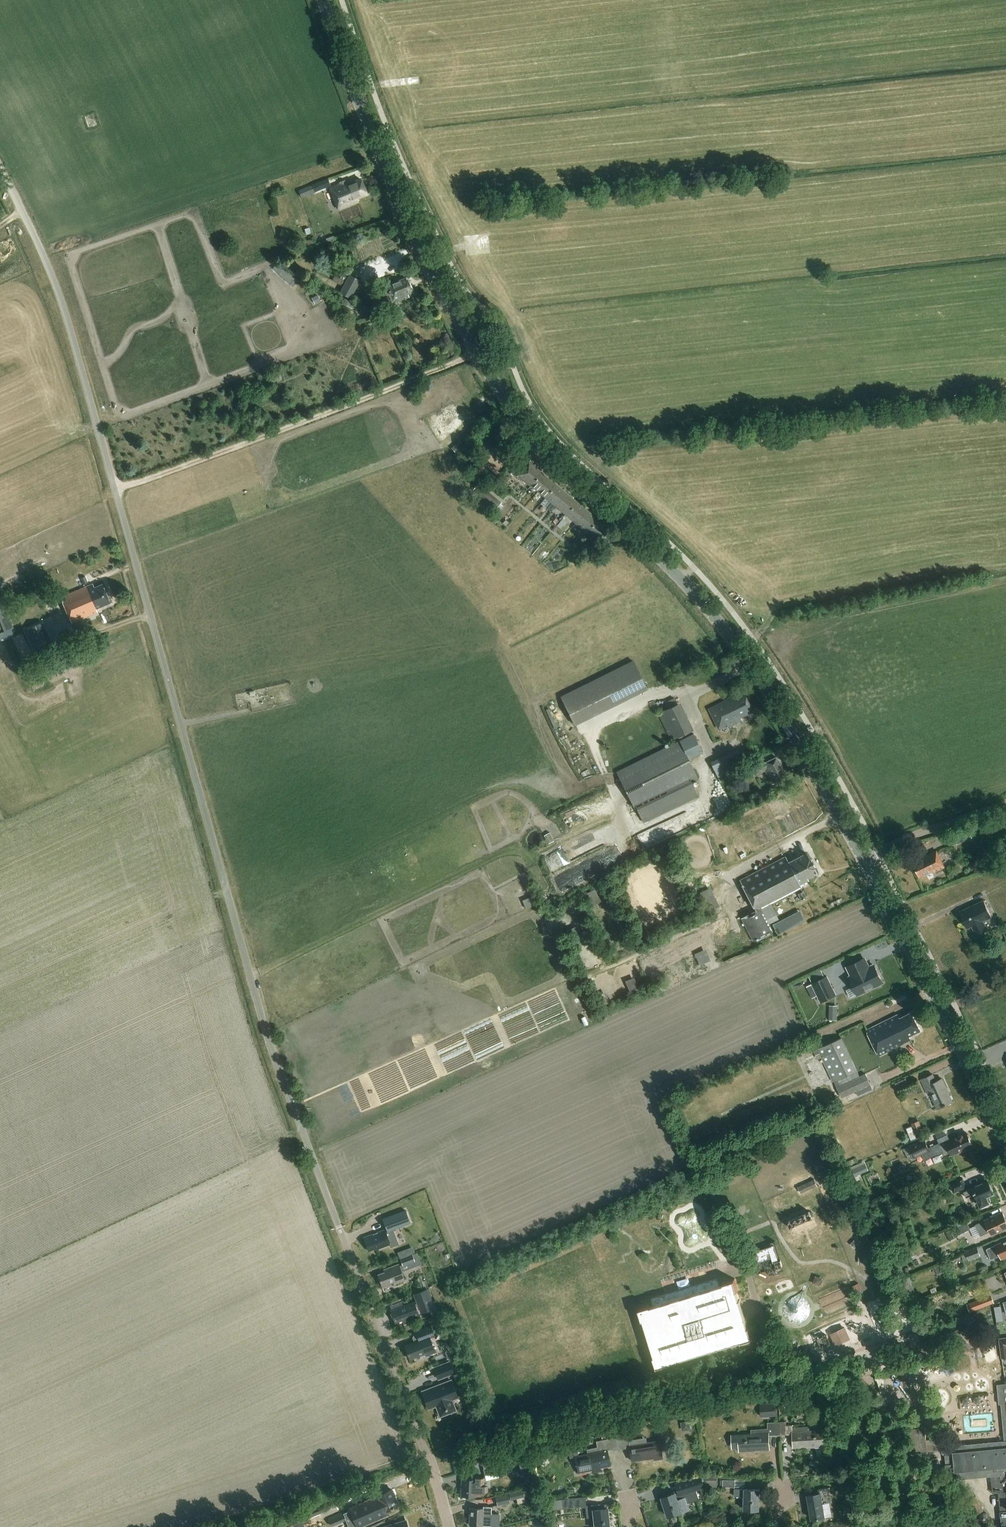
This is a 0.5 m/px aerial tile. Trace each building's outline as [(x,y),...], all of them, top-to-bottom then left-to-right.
[(356,197),(366,193),(360,177),(348,182),(347,180),(330,187),(338,208),(358,200),(356,197)] [(321,181),(324,189),(332,186),(329,178),(321,181)] [(350,274),(340,292),(351,298),(361,280),(350,274)] [(387,284),(389,288),(385,290),(391,304),(401,299),(401,297),(400,296),(414,289),(407,275),(387,284)] [(315,304),(321,301),(318,295),(312,298),(315,304)] [(347,298),(345,303),(356,306),(357,301),(347,298)] [(529,483),(540,470),(537,467),(539,464),(532,459),(519,474),(529,483)] [(513,465),(508,471),(513,475),(518,469),(513,465)] [(540,470),(529,483),(534,488),(535,487),(540,491),(550,478),(540,470)] [(550,478),(540,491),(550,500),(560,487),(550,478)] [(496,508),(501,502),(478,483),(474,488),(496,508)] [(560,487),(550,500),(560,508),(571,496),(560,487)] [(571,496),(560,508),(570,517),(581,504),(571,496)] [(581,504),(570,517),(581,526),(591,513),(581,504)] [(591,513),(581,526),(587,531),(586,531),(590,535),(601,522),(591,513)] [(603,523),(601,522),(590,535),(600,543),(614,527),(606,520),(603,523)] [(97,607),(111,600),(103,582),(95,586),(94,583),(62,596),(73,621),(99,610),(97,607)] [(7,630),(1,632),(5,640),(20,634),(9,608),(0,612),(7,630)] [(44,621),(27,628),(37,650),(54,642),(44,621)] [(579,722),(654,690),(641,660),(566,692),(579,722)] [(742,691),(708,708),(719,730),(736,722),(733,717),(751,709),(742,691)] [(698,731),(687,702),(662,711),(673,740),(698,731)] [(699,793),(693,782),(700,779),(689,758),(702,752),(693,734),(620,771),(638,809),(639,808),(644,820),(699,793)] [(715,761),(721,775),(754,761),(748,746),(715,761)] [(772,784),(787,777),(777,756),(761,764),(761,762),(751,767),(751,768),(748,770),(752,777),(765,771),(772,784)] [(737,769),(725,774),(729,782),(741,777),(737,769)] [(714,837),(726,834),(722,822),(710,825),(714,837)] [(954,833),(958,843),(973,838),(969,827),(954,833)] [(552,842),(561,837),(557,829),(547,834),(552,842)] [(934,872),(945,867),(936,850),(913,863),(920,876),(933,869),(934,872)] [(741,879),(756,909),(741,917),(753,940),(771,931),(760,909),(800,888),(798,885),(806,880),(804,877),(815,872),(804,853),(785,862),(783,858),(741,879)] [(803,890),(798,893),(802,900),(807,897),(803,890)] [(526,898),(528,907),(540,904),(538,895),(526,898)] [(984,921),(993,917),(985,900),(961,912),(968,928),(973,926),(977,934),(988,929),(984,921)] [(718,906),(709,910),(712,916),(721,911),(718,906)] [(780,915),(777,907),(769,910),(767,906),(765,907),(770,918),(780,915)] [(778,932),(802,920),(797,912),(774,924),(778,932)] [(718,939),(723,951),(732,947),(727,935),(718,939)] [(698,952),(704,964),(715,960),(710,947),(698,952)] [(847,990),(850,997),(857,994),(882,982),(874,966),(868,968),(864,959),(848,966),(852,976),(849,978),(854,987),(847,990)] [(629,980),(634,991),(643,987),(639,976),(629,980)] [(826,977),(807,986),(813,998),(818,996),(821,1002),(835,995),(826,977)] [(830,1009),(829,1019),(837,1020),(838,1010),(830,1009)] [(907,1037),(920,1031),(911,1012),(900,1017),(899,1015),(867,1031),(878,1055),(909,1040),(907,1037)] [(833,1081),(834,1081),(843,1098),(872,1084),(866,1073),(861,1075),(842,1037),(814,1050),(818,1059),(822,1057),(833,1081)] [(938,1107),(952,1100),(942,1077),(937,1079),(933,1072),(921,1077),(927,1091),(930,1090),(938,1107)] [(899,1089),(914,1084),(911,1077),(896,1082),(899,1089)] [(912,1123),(916,1134),(923,1131),(920,1121),(912,1123)] [(912,1126),(907,1128),(911,1140),(917,1138),(912,1126)] [(946,1135),(938,1138),(946,1155),(949,1153),(950,1154),(970,1144),(965,1131),(948,1139),(946,1135)] [(925,1138),(909,1145),(915,1158),(931,1150),(925,1138)] [(865,1163),(859,1166),(862,1172),(867,1169),(865,1163)] [(816,1176),(799,1183),(802,1190),(819,1184),(816,1176)] [(986,1195),(994,1192),(987,1178),(976,1183),(976,1182),(970,1184),(971,1186),(966,1188),(962,1177),(949,1183),(953,1191),(962,1187),(966,1196),(974,1193),(980,1205),(989,1201),(986,1195)] [(928,1191),(919,1194),(921,1200),(930,1196),(928,1191)] [(406,1210),(383,1218),(385,1222),(388,1230),(388,1231),(388,1232),(394,1230),(411,1224),(406,1210)] [(811,1210),(789,1220),(792,1227),(815,1217),(811,1210)] [(1005,1226),(1005,1221),(1001,1210),(975,1223),(977,1226),(971,1228),(971,1229),(975,1238),(981,1235),(980,1233),(988,1229),(990,1233),(1005,1226)] [(971,1228),(968,1221),(951,1229),(955,1238),(959,1236),(958,1234),(971,1229),(971,1228)] [(384,1230),(364,1237),(369,1249),(371,1248),(372,1251),(390,1244),(391,1247),(397,1244),(399,1244),(394,1230),(388,1232),(388,1231),(385,1232),(385,1230),(384,1230)] [(1005,1254),(1005,1239),(986,1247),(990,1257),(998,1254),(999,1256),(1005,1254)] [(860,1245),(854,1240),(851,1243),(856,1249),(860,1245)] [(777,1255),(779,1260),(785,1258),(780,1242),(760,1249),(764,1259),(777,1255)] [(907,1246),(897,1250),(901,1260),(911,1256),(907,1246)] [(970,1260),(981,1256),(977,1246),(966,1250),(970,1260)] [(381,1274),(378,1275),(383,1287),(405,1279),(401,1269),(411,1265),(411,1264),(416,1262),(419,1261),(416,1253),(413,1254),(401,1259),(403,1264),(400,1266),(399,1264),(380,1272),(381,1274)] [(668,1363),(741,1341),(742,1343),(754,1339),(750,1327),(748,1327),(745,1319),(746,1319),(745,1314),(741,1299),(739,1300),(737,1291),(739,1290),(735,1278),(723,1282),(724,1284),(720,1285),(718,1278),(669,1293),(652,1298),(654,1306),(650,1307),(650,1304),(637,1308),(641,1321),(644,1320),(655,1356),(652,1357),(656,1370),(668,1366),(668,1363)] [(856,1284),(853,1285),(856,1293),(860,1291),(863,1290),(859,1283),(856,1284)] [(439,1322),(434,1307),(427,1288),(414,1293),(417,1303),(415,1303),(415,1301),(392,1310),(396,1322),(403,1319),(404,1324),(421,1317),(418,1309),(420,1308),(421,1312),(429,1309),(433,1317),(430,1318),(433,1324),(439,1322)] [(992,1294),(968,1303),(971,1312),(993,1303),(995,1302),(992,1294)] [(416,1331),(418,1338),(414,1340),(414,1341),(405,1344),(410,1358),(417,1355),(418,1357),(435,1351),(429,1336),(434,1335),(430,1325),(416,1331)] [(846,1326),(831,1333),(836,1345),(851,1339),(846,1326)] [(434,1366),(439,1379),(455,1373),(451,1360),(434,1366)] [(451,1380),(422,1391),(429,1408),(437,1405),(441,1416),(456,1410),(452,1399),(458,1396),(451,1380)] [(1005,1382),(998,1383),(998,1394),(999,1404),(1005,1403),(1005,1382)] [(761,1402),(762,1416),(778,1415),(777,1401),(761,1402)] [(689,1421),(682,1422),(683,1430),(690,1428),(689,1421)] [(780,1433),(780,1421),(768,1422),(768,1428),(752,1428),(752,1433),(733,1434),(734,1447),(741,1446),(741,1449),(754,1449),(754,1448),(768,1447),(767,1433),(780,1433)] [(809,1424),(792,1425),(793,1445),(808,1444),(808,1446),(823,1445),(822,1428),(809,1429),(809,1424)] [(959,1444),(955,1444),(955,1443),(947,1444),(942,1444),(941,1438),(926,1439),(925,1427),(911,1428),(913,1452),(942,1449),(943,1453),(945,1453),(948,1479),(992,1475),(994,1492),(1000,1492),(1003,1526),(1005,1526),(1005,1440),(959,1444)] [(628,1433),(616,1436),(619,1450),(630,1447),(632,1461),(654,1456),(655,1460),(665,1458),(661,1439),(647,1442),(647,1437),(629,1441),(628,1433)] [(588,1449),(588,1452),(579,1454),(577,1447),(574,1448),(575,1455),(578,1472),(595,1468),(596,1471),(601,1470),(600,1465),(611,1463),(608,1450),(613,1449),(613,1451),(619,1450),(616,1436),(603,1439),(604,1444),(597,1446),(597,1447),(588,1449)] [(872,1444),(867,1447),(872,1453),(877,1450),(872,1444)] [(929,1462),(918,1465),(920,1472),(928,1470),(928,1471),(931,1471),(929,1462)] [(496,1465),(484,1468),(486,1475),(498,1471),(496,1465)] [(675,1491),(661,1495),(668,1516),(691,1509),(689,1502),(700,1498),(697,1488),(706,1485),(702,1474),(676,1482),(679,1492),(676,1493),(675,1491)] [(707,1476),(707,1486),(718,1486),(718,1476),(707,1476)] [(475,1477),(475,1479),(462,1478),(461,1495),(475,1496),(475,1495),(481,1495),(485,1491),(485,1485),(483,1485),(484,1477),(475,1477)] [(722,1485),(724,1485),(724,1491),(730,1491),(730,1485),(734,1485),(734,1479),(722,1479),(722,1485)] [(943,1485),(936,1490),(939,1495),(947,1491),(943,1485)] [(759,1507),(759,1487),(734,1486),(734,1494),(745,1494),(744,1507),(759,1507)] [(831,1501),(829,1487),(819,1489),(819,1492),(807,1494),(811,1518),(831,1515),(829,1501),(831,1501)] [(383,1511),(398,1504),(392,1489),(376,1496),(377,1497),(351,1508),(355,1518),(381,1507),(383,1511)] [(523,1489),(510,1493),(511,1499),(524,1496),(523,1489)] [(509,1494),(496,1497),(498,1505),(511,1502),(509,1494)] [(984,1511),(976,1495),(966,1501),(974,1516),(984,1511)] [(553,1509),(585,1506),(584,1496),(552,1499),(553,1509)] [(607,1506),(607,1504),(600,1504),(600,1503),(585,1504),(587,1516),(594,1516),(595,1526),(610,1526),(607,1506)] [(859,1516),(867,1514),(865,1503),(857,1505),(859,1516)] [(492,1506),(483,1506),(483,1508),(470,1507),(470,1525),(491,1526),(492,1508),(492,1506)]
